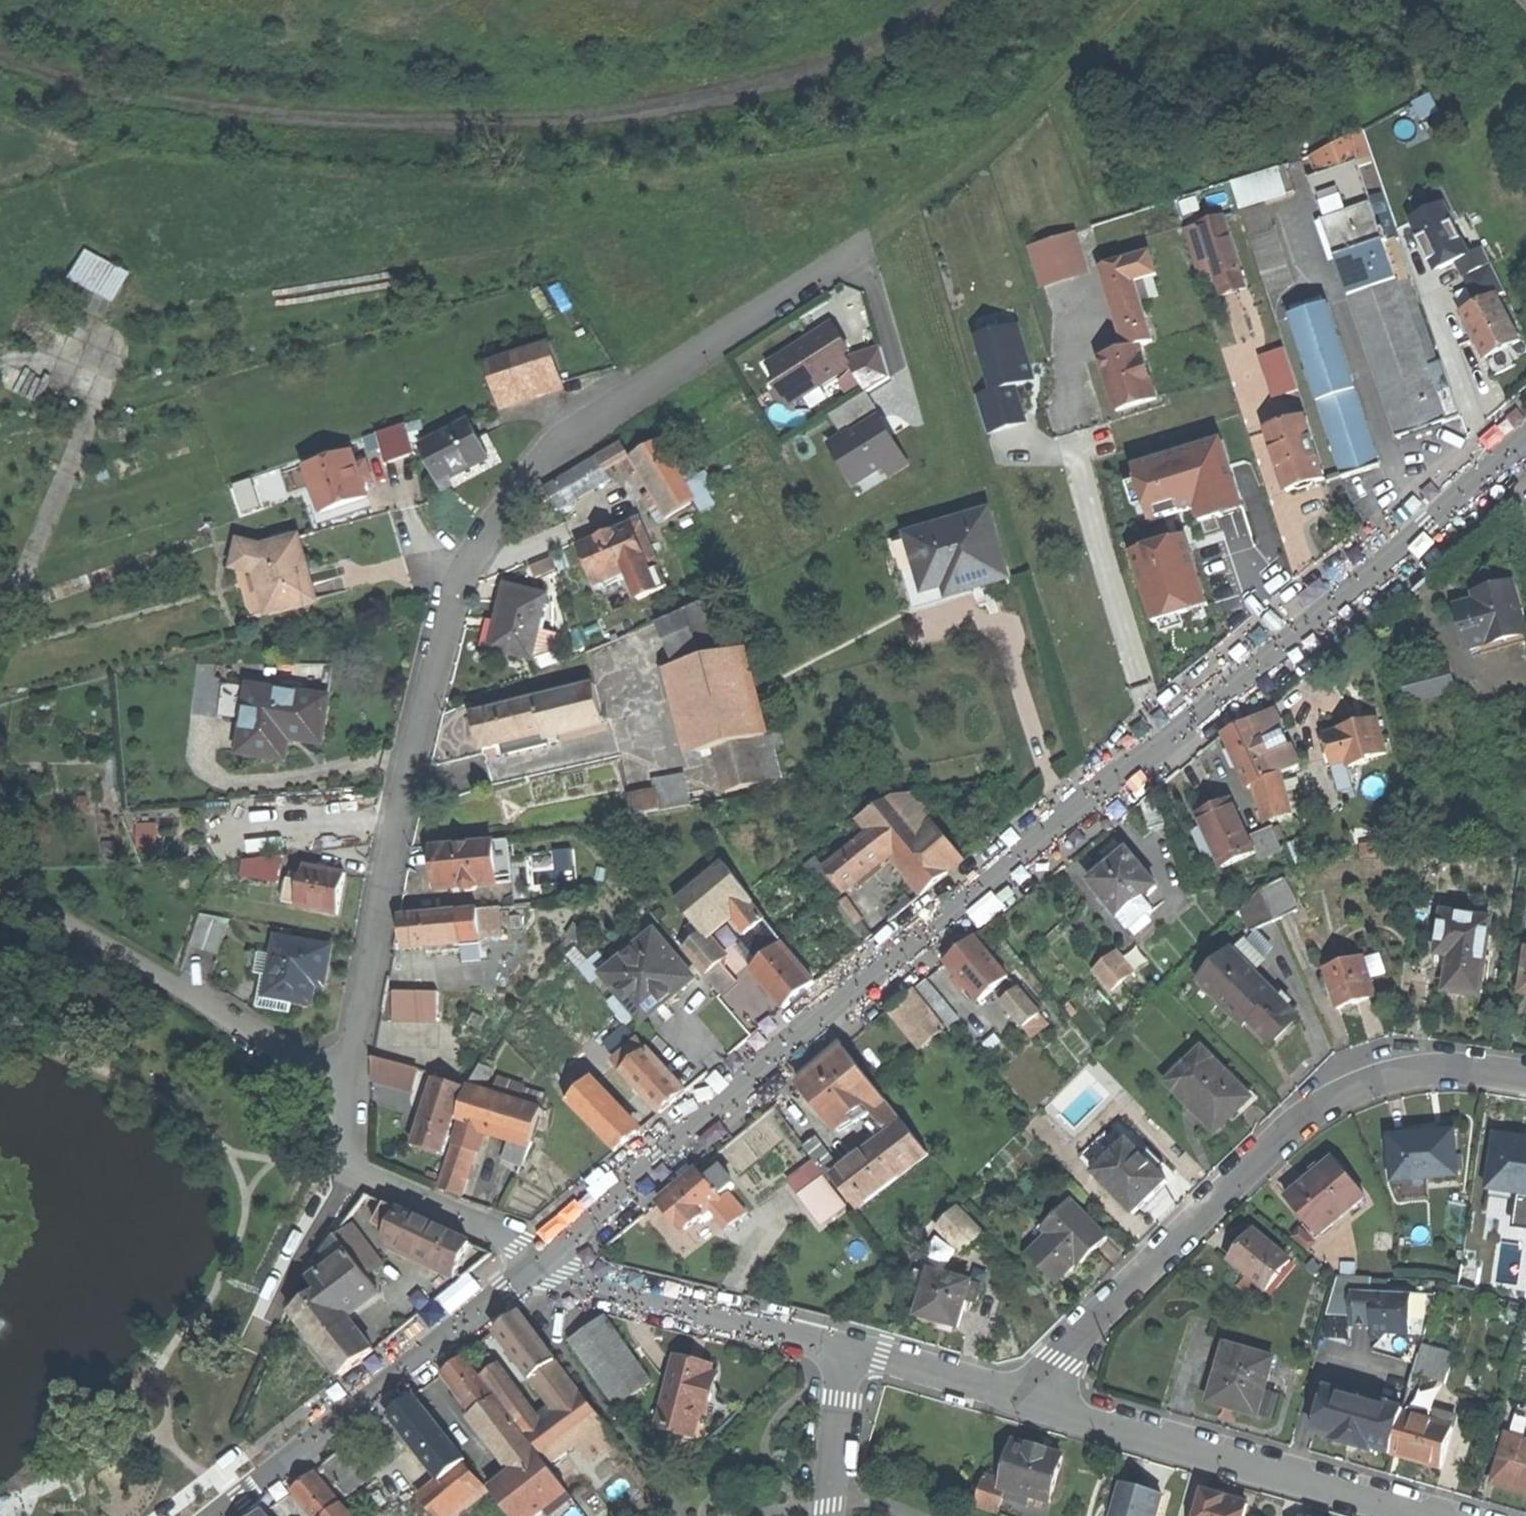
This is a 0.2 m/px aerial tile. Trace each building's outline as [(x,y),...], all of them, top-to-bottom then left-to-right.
[(1313,177),(1403,438),(1430,428),(1464,416),(1454,388),(1440,394),(1431,367),(1440,363),(1397,238),(1403,236),(1367,128),(1317,155),(1323,173),(1313,177)] [(1281,167),(1259,174),(1266,199),(1289,193),(1281,167)] [(1259,174),(1234,182),(1242,206),(1266,199),(1259,174)] [(1204,224),(1223,287),(1234,283),(1246,279),(1227,217),(1204,224)] [(1041,286),(1091,277),(1083,233),(1033,243),(1041,286)] [(1487,284),(1502,277),(1483,240),(1438,261),(1448,283),(1479,269),(1487,284)] [(119,303),(135,272),(88,249),(72,280),(119,303)] [(1120,410),(1158,398),(1141,346),(1156,341),(1144,299),(1162,294),(1153,275),(1143,278),(1138,256),(1108,265),(1133,348),(1103,358),(1120,410)] [(1250,290),(1246,279),(1234,283),(1223,287),(1226,298),(1250,290)] [(1503,349),(1522,340),(1500,294),(1466,312),(1488,357),(1503,349)] [(1296,315),(1348,477),(1363,472),(1376,468),(1363,428),(1372,425),(1333,303),(1296,315)] [(834,322),(766,364),(774,375),(772,385),(787,413),(852,370),(868,394),(894,378),(884,346),(855,355),(834,322)] [(1022,387),(1040,382),(1024,323),(978,336),(992,388),(978,392),(990,434),(1032,423),(1022,387)] [(499,402),(564,380),(552,342),(488,363),(499,402)] [(1288,348),(1265,356),(1274,385),(1296,377),(1288,348)] [(1301,392),(1296,377),(1274,385),(1278,400),(1301,392)] [(883,412),(830,445),(859,492),(912,458),(883,412)] [(1306,417),(1269,429),(1289,490),(1307,484),(1309,490),(1316,488),(1321,486),(1319,480),(1325,478),(1306,417)] [(469,421),(420,447),(440,484),(468,470),(489,458),(469,421)] [(1385,465),(1372,425),(1363,428),(1376,468),(1385,465)] [(375,436),(385,465),(415,454),(405,426),(375,436)] [(659,440),(630,457),(668,519),(695,502),(659,440)] [(607,471),(630,457),(621,443),(599,458),(607,471)] [(306,467),(322,512),(367,497),(363,485),(373,481),(370,474),(366,461),(356,465),(352,451),(306,467)] [(607,471),(599,458),(545,491),(558,513),(612,479),(607,471)] [(1175,502),(1160,507),(1164,522),(1179,518),(1175,502)] [(1214,646),(1212,640),(1222,636),(1203,570),(1263,551),(1248,504),(1130,541),(1172,681),(1204,654),(1214,646)] [(909,534),(929,601),(972,588),(1010,578),(990,510),(909,534)] [(661,569),(645,529),(636,533),(633,527),(616,534),(613,528),(604,532),(596,536),(598,542),(582,549),(597,585),(627,572),(639,600),(660,592),(653,573),(661,569)] [(917,604),(929,601),(909,534),(897,538),(917,604)] [(267,613),(315,601),(311,586),(299,538),(260,549),(240,543),(233,569),(257,574),(267,613)] [(1483,645),(1485,656),(1525,646),(1525,618),(1518,585),(1487,592),(1479,594),(1481,602),(1460,607),(1471,648),(1483,645)] [(541,629),(549,595),(508,586),(498,621),(501,622),(498,635),(494,649),(533,659),(556,650),(560,634),(541,629)] [(1458,599),(1460,607),(1481,602),(1479,594),(1458,599)] [(718,748),(729,792),(763,783),(758,763),(772,759),(753,681),(739,685),(717,596),(663,619),(672,651),(656,656),(667,698),(683,694),(698,753),(718,748)] [(1445,665),(1404,675),(1411,698),(1451,688),(1445,665)] [(604,720),(596,686),(474,715),(478,730),(483,750),(506,744),(509,754),(548,746),(545,735),(604,720)] [(291,760),(294,739),(309,741),(325,744),(332,702),(246,687),(235,751),(291,760)] [(1265,783),(1277,823),(1297,816),(1285,774),(1303,765),(1279,709),(1244,726),(1228,733),(1253,789),(1265,783)] [(1355,768),(1373,763),(1373,761),(1394,755),(1383,717),(1361,723),(1343,728),(1343,730),(1329,734),(1337,763),(1352,759),(1354,765),(1355,768)] [(1339,769),(1354,765),(1352,759),(1337,763),(1339,769)] [(654,783),(656,791),(630,796),(634,816),(691,806),(685,778),(654,783)] [(920,897),(966,859),(911,792),(896,795),(869,812),(864,804),(855,810),(860,817),(858,818),(870,833),(826,869),(818,856),(797,872),(807,885),(825,870),(843,893),(854,885),(889,856),(920,897)] [(1218,811),(1202,818),(1225,869),(1257,854),(1233,804),(1218,811)] [(1277,829),(1254,837),(1263,861),(1286,851),(1277,829)] [(502,841),(494,841),(498,883),(513,882),(510,839),(502,841)] [(479,885),(498,883),(494,841),(434,847),(436,871),(438,889),(450,888),(450,886),(458,885),(464,891),(474,890),(479,885)] [(1158,914),(1147,902),(1160,891),(1128,853),(1117,861),(1090,884),(1133,934),(1158,914)] [(240,877),(278,884),(283,856),(244,861),(240,877)] [(784,1009),(815,983),(784,943),(785,942),(753,904),(751,897),(725,863),(678,903),(704,934),(729,913),(744,933),(740,937),(761,963),(752,970),(775,998),(784,1009)] [(299,906),(339,913),(343,891),(346,873),(306,867),(304,883),(290,881),(286,903),(299,905),(299,906)] [(1276,923),(1299,914),(1284,881),(1265,887),(1261,890),(1276,923)] [(1252,933),(1276,923),(1261,890),(1242,910),(1252,933)] [(462,944),(460,930),(480,929),(485,991),(522,988),(515,907),(401,917),(404,950),(412,949),(462,944)] [(218,956),(229,925),(201,915),(190,946),(218,956)] [(1490,923),(1443,915),(1436,955),(1451,958),(1445,993),(1465,997),(1479,999),(1490,923)] [(639,1016),(659,999),(664,1005),(673,997),(695,979),(656,933),(605,977),(639,1016)] [(725,959),(704,934),(684,950),(722,994),(737,982),(721,963),(725,959)] [(317,985),(326,986),(328,972),(332,947),(278,938),(272,973),(265,972),(259,1007),(291,1013),(293,1001),(314,1004),(317,985)] [(981,1005),(1009,980),(976,939),(958,956),(948,965),(981,1005)] [(1249,1022),(1272,1046),(1284,1035),(1299,1020),(1232,952),(1199,984),(1242,1029),(1249,1022)] [(1112,991),(1121,983),(1100,958),(1091,967),(1112,991)] [(1363,960),(1326,971),(1338,1011),(1359,1004),(1376,999),(1363,960)] [(961,1020),(929,981),(906,1000),(894,1009),(927,1049),(942,1037),(945,1041),(951,1036),(948,1032),(961,1020)] [(383,1010),(405,1012),(410,987),(387,983),(383,1010)] [(1027,1031),(1041,1019),(1019,992),(1005,1005),(1027,1031)] [(615,1153),(638,1133),(631,1126),(590,1083),(615,1061),(624,1071),(623,1073),(661,1114),(687,1092),(610,1006),(611,1006),(601,995),(552,1040),(561,1050),(538,1071),(615,1153)] [(905,1124),(846,1050),(821,1071),(803,1086),(840,1132),(864,1113),(882,1134),(886,1131),(890,1137),(843,1173),(817,1141),(806,1149),(830,1183),(836,1178),(860,1210),(930,1155),(905,1124)] [(1168,1084),(1216,1134),(1235,1116),(1252,1099),(1204,1050),(1168,1084)] [(415,1146),(444,1155),(464,1089),(439,1080),(440,1076),(406,1066),(405,1067),(374,1059),(373,1098),(394,1104),(427,1112),(415,1146)] [(439,1188),(464,1196),(485,1128),(513,1137),(533,1143),(544,1110),(468,1086),(458,1120),(462,1121),(454,1144),(439,1188)] [(1392,1184),(1458,1179),(1455,1134),(1415,1137),(1390,1139),(1392,1184)] [(1494,1136),(1487,1190),(1525,1196),(1525,1140),(1494,1136)] [(523,1164),(533,1143),(513,1137),(507,1157),(523,1164)] [(1089,1166),(1135,1215),(1151,1198),(1167,1184),(1130,1144),(1123,1149),(1115,1140),(1089,1166)] [(1364,1201),(1333,1160),(1310,1177),(1285,1195),(1319,1238),(1364,1201)] [(747,1216),(731,1196),(722,1203),(720,1200),(734,1186),(721,1170),(707,1182),(699,1173),(688,1182),(661,1205),(686,1234),(715,1210),(731,1228),(747,1216)] [(850,1214),(818,1171),(795,1189),(826,1232),(850,1214)] [(1030,1256),(1057,1283),(1082,1259),(1086,1263),(1094,1254),(1110,1239),(1072,1200),(1043,1229),(1050,1236),(1030,1256)] [(447,1271),(457,1275),(471,1243),(388,1204),(378,1225),(391,1239),(389,1243),(447,1271)] [(961,1209),(941,1229),(965,1254),(984,1235),(961,1209)] [(354,1226),(339,1238),(367,1273),(382,1262),(354,1226)] [(341,1376),(375,1350),(347,1314),(370,1297),(379,1289),(367,1273),(339,1238),(337,1235),(314,1265),(309,1276),(320,1291),(293,1312),(341,1376)] [(1293,1263),(1262,1237),(1248,1253),(1236,1266),(1251,1279),(1245,1286),(1256,1296),(1263,1288),(1268,1293),(1293,1263)] [(977,1287),(931,1272),(919,1318),(939,1324),(959,1330),(968,1301),(974,1303),(977,1287)] [(1391,1336),(1412,1337),(1412,1296),(1353,1293),(1352,1327),(1374,1328),(1374,1334),(1377,1334),(1382,1342),(1391,1336)] [(576,1446),(589,1461),(618,1440),(581,1391),(580,1391),(522,1313),(502,1329),(497,1332),(556,1410),(539,1422),(496,1368),(485,1376),(528,1430),(552,1464),(576,1446)] [(620,1407),(649,1386),(604,1321),(576,1342),(620,1407)] [(1277,1358),(1229,1345),(1211,1404),(1230,1409),(1259,1418),(1260,1415),(1273,1419),(1279,1398),(1267,1394),(1277,1358)] [(1424,1346),(1422,1355),(1416,1376),(1449,1384),(1456,1354),(1424,1346)] [(1384,1381),(1413,1388),(1416,1376),(1422,1355),(1394,1347),(1384,1381)] [(493,1490),(514,1515),(539,1515),(546,1510),(554,1503),(559,1510),(575,1497),(540,1452),(538,1454),(465,1357),(448,1369),(444,1373),(475,1414),(518,1470),(493,1490)] [(694,1399),(711,1404),(718,1377),(710,1375),(688,1370),(690,1363),(676,1360),(658,1427),(685,1434),(694,1399)] [(698,1366),(690,1363),(688,1370),(710,1375),(712,1369),(698,1366)] [(1353,1445),(1396,1455),(1406,1415),(1407,1410),(1328,1390),(1316,1435),(1353,1445)] [(875,1395),(871,1394),(865,1414),(873,1417),(878,1402),(879,1396),(875,1395)] [(438,1515),(462,1515),(491,1493),(467,1461),(415,1395),(394,1412),(389,1416),(441,1479),(421,1496),(438,1515)] [(708,1415),(711,1404),(694,1399),(685,1434),(694,1436),(700,1413),(708,1415)] [(1445,1470),(1459,1419),(1440,1413),(1437,1422),(1406,1415),(1396,1455),(1424,1464),(1445,1470)] [(1516,1431),(1513,1440),(1509,1439),(1495,1485),(1522,1493),(1525,1494),(1525,1434),(1516,1431)] [(350,1495),(375,1475),(352,1445),(326,1466),(350,1495)] [(1008,1492),(1051,1504),(1064,1459),(1030,1450),(1016,1445),(1003,1484),(985,1479),(976,1506),(1001,1515),(1008,1492)] [(317,1473),(299,1487),(294,1491),(316,1515),(354,1515),(317,1473)] [(399,1473),(376,1492),(388,1508),(378,1515),(434,1515),(399,1473)] [(1162,1498),(1143,1492),(1123,1486),(1115,1515),(1157,1515),(1162,1498)] [(1250,1506),(1228,1500),(1207,1494),(1201,1515),(1247,1515),(1250,1506)] [(559,1510),(554,1503),(546,1510),(551,1515),(559,1510)]
